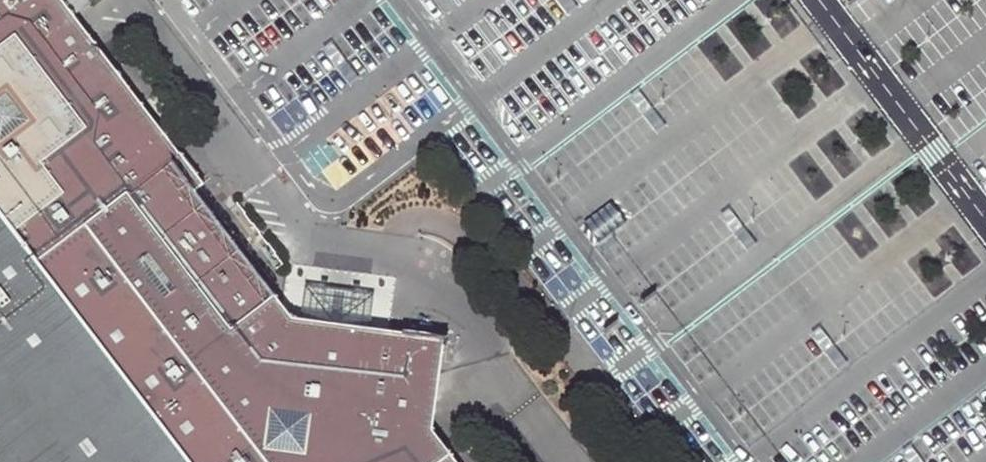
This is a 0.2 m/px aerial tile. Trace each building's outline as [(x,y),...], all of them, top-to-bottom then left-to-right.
[(64,2),(62,0),(0,0),(0,213),(37,261),(98,215),(179,153),(64,2)] [(565,15),(576,7),(571,0),(554,0),(565,15)] [(331,42),(321,50),(347,86),(358,78),(331,42)] [(637,92),(626,100),(653,136),(664,128),(637,92)] [(433,431),(445,338),(369,328),(337,324),(302,319),(293,318),(197,190),(204,183),(179,153),(98,215),(37,261),(0,213),(0,461),(456,461),(433,431)] [(729,208),(718,216),(745,252),(756,244),(729,208)] [(306,286),(302,319),(337,324),(369,328),(371,304),(372,295),(340,291),(306,286)] [(819,327),(809,335),(835,371),(846,363),(819,327)] [(900,455),(905,461),(922,461),(911,447),(900,455)]
